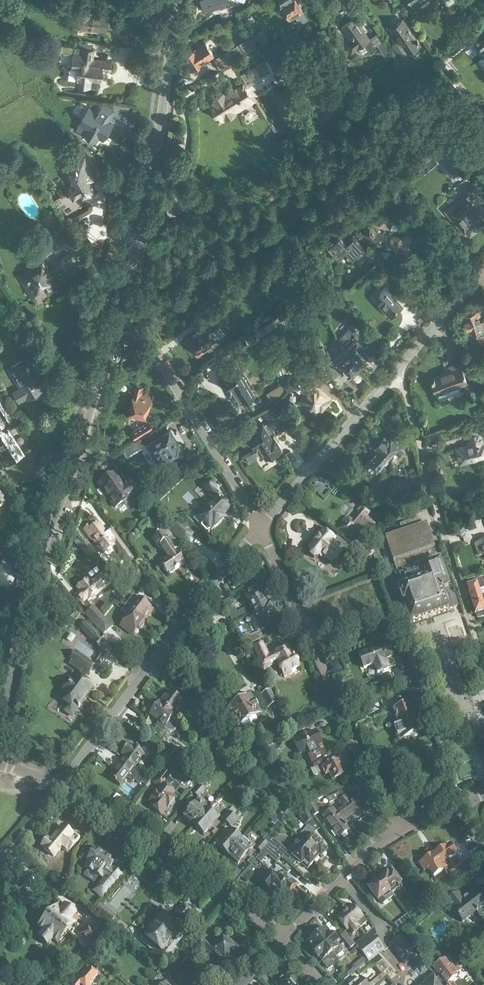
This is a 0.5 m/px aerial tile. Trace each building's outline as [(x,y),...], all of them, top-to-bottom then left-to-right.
[(285,13),(289,19),(294,15),(300,24),(307,19),(301,8),(302,6),(299,3),(297,3),(296,0),(282,0),(278,2),(279,3),(278,4),(284,13),(285,13)] [(416,8),(427,0),(410,0),(416,8)] [(84,28),(84,29),(105,31),(107,16),(93,14),(94,4),(76,2),(74,16),(81,17),(81,25),(84,28)] [(341,27),(350,39),(345,43),(351,53),(358,48),(362,54),(377,44),(384,54),(389,50),(382,40),(377,33),(369,39),(354,18),(341,27)] [(403,19),(391,27),(408,52),(420,44),(418,41),(419,40),(418,38),(416,39),(403,19)] [(249,33),(255,41),(257,40),(260,44),(269,39),(263,29),(256,33),(254,30),(249,33)] [(282,37),(287,46),(300,39),(295,30),(282,37)] [(473,40),(483,52),(483,51),(483,31),(473,40)] [(250,36),(218,55),(225,66),(257,47),(250,36)] [(189,71),(214,55),(206,42),(181,58),(189,71)] [(48,43),(47,52),(61,54),(61,53),(61,52),(63,52),(63,53),(71,54),(71,53),(73,54),(71,65),(68,65),(66,80),(75,81),(75,84),(91,87),(92,79),(100,80),(101,68),(110,70),(111,62),(93,60),(95,49),(82,47),(82,48),(48,43)] [(249,104),(247,101),(252,98),(246,88),(275,70),(267,59),(265,60),(264,59),(253,65),(240,73),(243,79),(233,85),(235,87),(231,90),(224,94),(223,91),(214,97),(215,99),(209,103),(218,118),(220,121),(226,118),(231,115),(236,112),(236,113),(249,104)] [(78,124),(78,125),(85,129),(83,133),(82,134),(96,142),(99,138),(103,140),(114,123),(110,120),(115,110),(99,100),(93,109),(93,110),(88,107),(78,124)] [(345,117),(354,111),(347,100),(338,106),(345,117)] [(335,116),(330,109),(322,114),(326,121),(335,116)] [(85,156),(72,163),(75,167),(67,172),(74,184),(67,187),(74,198),(80,195),(83,199),(96,191),(91,182),(98,178),(85,156)] [(408,175),(407,184),(407,187),(416,188),(417,176),(408,175)] [(472,205),(483,195),(473,182),(461,192),(467,199),(465,200),(461,195),(443,211),(463,234),(464,235),(466,235),(467,235),(468,235),(483,222),(483,219),(472,205)] [(404,221),(410,229),(421,221),(415,213),(404,221)] [(375,248),(383,249),(379,252),(384,258),(390,254),(393,256),(394,255),(393,254),(399,248),(400,237),(381,235),(382,234),(375,233),(368,226),(361,232),(375,248)] [(345,253),(352,261),(365,249),(353,235),(345,242),(339,235),(325,247),(337,260),(345,253)] [(44,237),(35,243),(43,256),(52,251),(44,237)] [(303,257),(310,252),(305,245),(298,250),(303,257)] [(310,261),(314,267),(317,273),(319,276),(326,271),(317,257),(310,261)] [(27,283),(30,283),(37,295),(56,283),(47,269),(49,268),(44,260),(34,267),(32,266),(27,269),(26,271),(24,273),(25,275),(24,278),(27,283)] [(288,270),(279,274),(284,284),(289,293),(298,287),(288,270)] [(372,274),(366,280),(367,281),(368,280),(374,287),(373,287),(375,289),(381,283),(380,281),(383,279),(378,274),(375,276),(372,274)] [(350,287),(345,282),(339,287),(345,293),(348,289),(350,287)] [(390,317),(406,301),(395,290),(392,293),(386,286),(380,292),(386,298),(378,305),(390,317)] [(353,294),(348,289),(345,293),(344,294),(349,299),(353,294)] [(209,347),(219,340),(213,330),(228,319),(223,312),(222,312),(218,307),(205,316),(209,322),(207,323),(209,325),(202,330),(201,329),(187,339),(199,356),(210,348),(209,347)] [(467,329),(469,334),(476,332),(479,340),(480,340),(482,342),(483,341),(483,318),(481,319),(479,311),(463,316),(464,322),(466,329),(467,329)] [(349,350),(344,355),(358,367),(359,368),(367,359),(357,349),(361,344),(354,338),(346,347),(349,350)] [(248,344),(244,339),(235,345),(238,350),(248,344)] [(8,367),(20,386),(12,391),(19,403),(27,398),(28,399),(42,390),(27,365),(36,359),(29,347),(22,351),(23,352),(20,354),(22,358),(8,367)] [(344,355),(336,365),(349,377),(358,367),(344,355)] [(247,381),(234,359),(223,366),(227,374),(222,377),(231,391),(233,390),(247,381)] [(447,372),(431,378),(437,394),(467,382),(459,362),(445,368),(447,372)] [(329,371),(320,364),(314,370),(323,378),(329,371)] [(255,394),(247,381),(233,390),(240,403),(255,394)] [(323,409),(331,400),(329,398),(330,397),(315,383),(314,385),(309,381),(305,384),(310,389),(300,400),(316,413),(321,407),(323,409)] [(146,417),(152,396),(142,393),(144,386),(135,384),(132,394),(134,395),(133,398),(132,399),(131,403),(132,404),(128,416),(137,418),(138,415),(146,417)] [(5,455),(0,458),(5,465),(23,453),(8,429),(17,423),(0,396),(0,448),(5,455)] [(281,408),(277,402),(270,407),(274,413),(281,408)] [(257,449),(258,447),(257,446),(274,436),(274,435),(276,434),(267,419),(262,422),(263,423),(255,428),(256,430),(248,435),(257,449)] [(131,432),(135,439),(154,428),(149,421),(131,432)] [(297,434),(291,424),(285,427),(291,438),(297,434)] [(456,448),(461,463),(475,459),(475,460),(483,457),(483,448),(479,432),(478,432),(476,426),(467,429),(469,435),(468,435),(471,444),(456,448)] [(156,428),(123,448),(127,455),(134,451),(143,445),(150,441),(155,448),(150,451),(155,458),(159,456),(163,463),(173,457),(176,461),(184,456),(181,452),(183,451),(170,429),(160,435),(156,428)] [(374,446),(377,450),(387,459),(389,457),(393,461),(398,455),(398,456),(403,450),(399,446),(404,441),(394,431),(388,438),(384,435),(374,446)] [(257,446),(258,447),(266,459),(273,455),(274,456),(282,451),(281,450),(283,449),(274,436),(257,446)] [(376,471),(387,459),(377,450),(363,465),(374,474),(376,471)] [(99,484),(116,508),(129,498),(131,501),(142,494),(131,478),(122,485),(115,473),(99,484)] [(397,479),(400,492),(409,490),(406,477),(397,479)] [(393,494),(400,492),(397,479),(387,481),(390,494),(393,494)] [(201,526),(208,533),(211,530),(211,531),(225,518),(223,516),(230,510),(227,507),(228,505),(225,502),(222,502),(220,501),(223,498),(216,491),(218,489),(212,480),(203,486),(208,494),(215,502),(204,513),(201,511),(197,515),(197,516),(194,518),(194,520),(200,526),(201,526)] [(350,539),(354,533),(364,541),(377,525),(367,517),(370,514),(362,505),(357,511),(359,512),(352,521),(348,518),(339,530),(350,539)] [(151,518),(154,523),(160,519),(157,514),(151,518)] [(179,520),(170,530),(183,543),(194,533),(187,526),(186,527),(179,520)] [(91,536),(104,554),(116,545),(108,534),(107,534),(100,524),(94,529),(92,525),(85,530),(90,537),(91,536)] [(429,525),(386,539),(399,578),(402,577),(421,570),(420,568),(440,562),(436,551),(438,551),(429,525)] [(466,529),(461,525),(454,534),(460,538),(466,529)] [(159,547),(163,549),(169,558),(162,563),(164,565),(162,566),(167,573),(169,572),(170,574),(185,563),(176,551),(180,548),(167,529),(153,539),(159,547)] [(355,561),(360,554),(337,536),(335,539),(324,531),(308,549),(310,551),(309,552),(309,556),(314,560),(318,559),(319,558),(323,559),(330,564),(335,564),(342,555),(342,552),(343,552),(345,554),(346,556),(352,561),(355,561)] [(370,540),(360,554),(366,559),(375,554),(370,540)] [(476,544),(480,556),(483,555),(483,541),(476,544)] [(115,548),(124,560),(131,554),(123,542),(115,548)] [(90,551),(83,544),(80,547),(79,548),(86,555),(90,551)] [(365,561),(363,561),(364,562),(369,576),(377,573),(372,558),(365,561)] [(451,587),(449,588),(440,562),(420,568),(421,570),(402,577),(403,581),(405,588),(399,590),(410,624),(449,611),(448,609),(457,606),(451,587)] [(130,569),(137,579),(143,574),(137,564),(130,569)] [(85,615),(95,626),(102,615),(94,606),(93,607),(88,601),(91,599),(93,599),(95,597),(96,595),(109,584),(101,575),(91,583),(88,579),(77,588),(80,592),(74,596),(83,606),(84,606),(88,612),(85,615)] [(471,600),(482,597),(480,589),(483,588),(483,585),(482,578),(476,580),(475,578),(467,580),(469,585),(467,586),(471,600)] [(339,604),(331,608),(338,627),(365,617),(363,611),(374,607),(371,600),(377,598),(370,580),(355,586),(359,597),(358,597),(357,596),(338,603),(339,604)] [(391,580),(384,583),(387,593),(388,593),(393,591),(394,591),(391,580)] [(115,593),(120,589),(116,583),(110,587),(115,593)] [(233,623),(254,613),(267,607),(258,587),(257,587),(252,590),(244,593),(250,606),(237,613),(235,608),(228,611),(233,623)] [(476,614),(477,619),(483,617),(483,604),(482,597),(471,600),(475,614),(476,614)] [(133,605),(129,611),(145,622),(153,611),(144,604),(146,602),(140,598),(134,606),(133,605)] [(267,607),(254,613),(262,630),(279,622),(271,605),(267,607)] [(76,609),(71,617),(76,620),(81,613),(76,609)] [(140,629),(145,622),(129,611),(125,616),(128,618),(122,627),(132,635),(138,627),(140,629)] [(113,626),(102,615),(95,626),(103,635),(113,626)] [(106,645),(108,643),(100,635),(101,633),(90,622),(83,629),(102,650),(103,648),(103,649),(107,645),(106,645)] [(250,637),(249,634),(242,637),(246,647),(263,639),(260,632),(250,637)] [(341,646),(338,638),(327,642),(330,650),(341,646)] [(406,674),(401,658),(395,642),(377,649),(359,656),(363,669),(372,665),(375,673),(395,666),(396,670),(394,671),(397,677),(406,674)] [(261,643),(252,647),(264,671),(279,664),(285,677),(293,673),(291,670),(300,667),(295,656),(293,656),(288,646),(276,651),(267,655),(261,643)] [(62,711),(69,716),(73,719),(75,716),(92,692),(91,691),(95,686),(84,678),(88,673),(89,674),(96,665),(76,651),(69,660),(71,661),(69,665),(80,673),(79,675),(77,673),(74,678),(72,676),(60,693),(62,694),(58,700),(66,705),(62,711)] [(170,671),(175,678),(180,675),(175,668),(170,671)] [(405,688),(411,686),(417,684),(412,673),(407,675),(401,677),(405,688)] [(400,741),(412,736),(415,737),(418,736),(419,734),(422,733),(419,723),(417,724),(416,720),(426,717),(421,701),(423,701),(417,685),(411,687),(406,689),(411,704),(389,711),(400,741)] [(177,716),(179,718),(180,718),(189,706),(190,704),(193,709),(198,705),(188,690),(178,698),(169,692),(161,704),(177,716)] [(277,703),(271,691),(261,696),(268,708),(277,703)] [(251,695),(239,703),(251,724),(263,717),(261,713),(251,695)] [(164,730),(165,728),(167,730),(169,731),(171,731),(173,731),(175,730),(176,728),(177,727),(178,724),(177,722),(177,721),(179,718),(177,716),(161,704),(159,703),(151,715),(159,722),(157,725),(164,730)] [(240,731),(251,724),(239,703),(226,710),(236,727),(237,727),(240,731)] [(220,713),(214,716),(212,717),(219,729),(227,724),(220,713)] [(300,756),(306,753),(311,763),(309,764),(310,765),(322,759),(328,756),(322,744),(316,732),(306,737),(305,735),(301,737),(301,736),(293,740),(300,756)] [(232,738),(224,743),(233,758),(241,753),(232,738)] [(156,750),(146,743),(142,749),(152,756),(156,750)] [(125,757),(124,759),(135,767),(144,754),(133,745),(132,746),(129,744),(121,754),(125,757)] [(229,752),(224,745),(220,748),(225,755),(229,752)] [(273,752),(277,758),(283,753),(278,747),(273,752)] [(194,769),(187,764),(175,755),(171,761),(182,770),(183,769),(190,775),(194,769)] [(120,787),(127,778),(133,782),(134,780),(140,785),(142,783),(147,787),(152,779),(135,767),(124,759),(109,779),(120,787)] [(346,775),(339,761),(326,767),(322,759),(310,765),(312,769),(311,769),(314,777),(324,772),(326,775),(330,773),(333,781),(346,775)] [(149,807),(162,817),(167,810),(170,807),(171,807),(173,807),(175,804),(175,802),(174,801),(177,797),(174,795),(176,793),(166,785),(175,773),(166,765),(152,782),(159,788),(148,803),(151,805),(149,807)] [(200,785),(200,784),(193,793),(198,798),(205,789),(209,786),(203,781),(200,785)] [(340,798),(337,791),(326,796),(329,803),(340,798)] [(343,807),(335,813),(342,822),(356,811),(366,809),(363,798),(350,801),(350,802),(345,796),(339,801),(343,807)] [(184,817),(194,826),(209,809),(203,804),(205,802),(201,798),(184,817)] [(320,806),(316,800),(307,806),(314,817),(319,814),(316,809),(320,806)] [(215,814),(209,809),(194,826),(204,835),(220,816),(216,813),(215,814)] [(313,820),(306,809),(300,813),(307,823),(313,820)] [(344,825),(342,822),(335,813),(333,810),(324,817),(340,837),(348,831),(346,827),(347,826),(345,823),(344,825)] [(234,815),(228,811),(221,819),(227,823),(234,815)] [(239,820),(234,815),(227,823),(232,828),(239,820)] [(309,826),(299,838),(302,842),(303,841),(305,843),(310,848),(306,853),(309,855),(307,857),(314,862),(319,856),(322,858),(328,851),(319,844),(321,842),(313,835),(315,832),(309,826)] [(45,849),(54,857),(73,835),(63,827),(54,839),(53,838),(51,841),(51,842),(45,849)] [(219,848),(228,856),(231,853),(243,839),(238,834),(239,833),(235,829),(219,848)] [(268,834),(263,840),(268,844),(273,839),(268,834)] [(231,853),(228,856),(238,865),(255,846),(251,842),(250,843),(244,837),(243,839),(231,853)] [(261,852),(263,851),(268,844),(263,840),(263,839),(256,848),(261,852)] [(263,851),(268,855),(272,851),(276,846),(271,841),(268,844),(263,851)] [(293,845),(286,852),(301,865),(302,864),(308,869),(314,862),(307,857),(309,855),(306,853),(310,848),(305,843),(299,850),(293,845)] [(428,869),(430,871),(429,873),(431,875),(433,875),(434,877),(445,870),(449,876),(455,872),(448,860),(457,854),(450,843),(419,863),(424,871),(428,869)] [(276,846),(272,851),(281,858),(285,854),(276,846)] [(88,861),(84,867),(103,879),(93,891),(102,899),(124,874),(113,867),(112,869),(110,867),(114,861),(95,848),(87,860),(88,861)] [(277,863),(281,858),(272,851),(268,855),(277,863)] [(479,870),(471,859),(462,866),(469,877),(479,870)] [(245,880),(251,872),(247,869),(240,877),(245,880)] [(390,869),(380,877),(392,893),(397,889),(400,893),(405,889),(390,869)] [(298,884),(283,871),(278,878),(272,872),(269,876),(266,874),(258,882),(272,894),(273,893),(282,900),(285,896),(287,897),(298,884)] [(464,881),(460,876),(452,882),(456,887),(464,881)] [(369,887),(383,905),(394,896),(392,893),(380,877),(376,879),(377,881),(369,887)] [(65,878),(59,880),(61,887),(67,885),(65,878)] [(463,924),(477,914),(481,920),(483,918),(483,901),(475,888),(454,904),(450,899),(445,903),(451,910),(451,909),(463,924)] [(194,890),(189,897),(200,905),(206,898),(194,890)] [(421,904),(428,913),(432,909),(426,901),(421,904)] [(61,903),(39,928),(44,932),(40,938),(48,945),(53,940),(58,944),(80,919),(76,916),(77,915),(65,906),(61,903)] [(102,903),(94,912),(99,917),(107,908),(102,903)] [(353,906),(346,911),(360,928),(361,926),(366,922),(353,906)] [(181,929),(180,928),(185,923),(186,924),(191,918),(180,909),(175,915),(179,919),(175,924),(163,914),(158,920),(154,916),(145,927),(149,931),(144,937),(161,951),(181,929)] [(358,929),(360,928),(346,911),(336,919),(346,931),(348,930),(352,934),(358,929)] [(405,924),(396,917),(391,923),(400,930),(405,924)] [(92,931),(88,927),(81,936),(95,947),(110,930),(101,922),(92,931)] [(324,929),(315,936),(331,955),(333,954),(335,957),(336,957),(343,951),(339,946),(338,947),(336,944),(338,943),(331,935),(330,936),(324,929)] [(361,953),(364,956),(367,961),(369,963),(379,955),(385,950),(375,938),(377,936),(375,929),(374,929),(355,945),(356,947),(361,953)] [(344,933),(341,936),(351,948),(354,946),(344,933)] [(200,936),(192,945),(202,953),(206,948),(225,964),(239,948),(223,934),(212,946),(200,936)] [(333,954),(331,955),(315,936),(307,943),(313,950),(311,951),(317,959),(319,958),(328,969),(337,962),(339,960),(336,957),(335,957),(333,954)] [(402,937),(391,945),(406,965),(409,962),(421,977),(428,971),(413,951),(412,951),(402,937)] [(445,946),(439,940),(433,944),(439,951),(445,946)] [(355,965),(358,969),(366,962),(367,961),(364,956),(352,967),(355,965)] [(433,968),(439,976),(455,964),(450,957),(446,961),(445,959),(433,968)] [(393,972),(383,961),(375,967),(382,974),(369,984),(366,981),(365,982),(361,977),(352,984),(378,984),(393,972)] [(360,976),(370,967),(369,966),(371,965),(369,963),(367,961),(366,962),(358,969),(356,971),(360,976)] [(461,971),(455,964),(439,976),(446,984),(457,976),(456,974),(461,971)] [(351,966),(345,972),(349,977),(356,971),(358,969),(355,965),(352,967),(351,966)] [(98,974),(90,967),(85,972),(83,971),(72,984),(73,984),(80,984),(81,984),(92,984),(90,984),(98,974)] [(167,983),(172,978),(161,969),(157,974),(159,976),(151,984),(169,984),(167,983)] [(345,980),(349,977),(345,972),(339,977),(343,982),(345,980)] [(286,975),(276,984),(277,984),(295,984),(286,975)]
